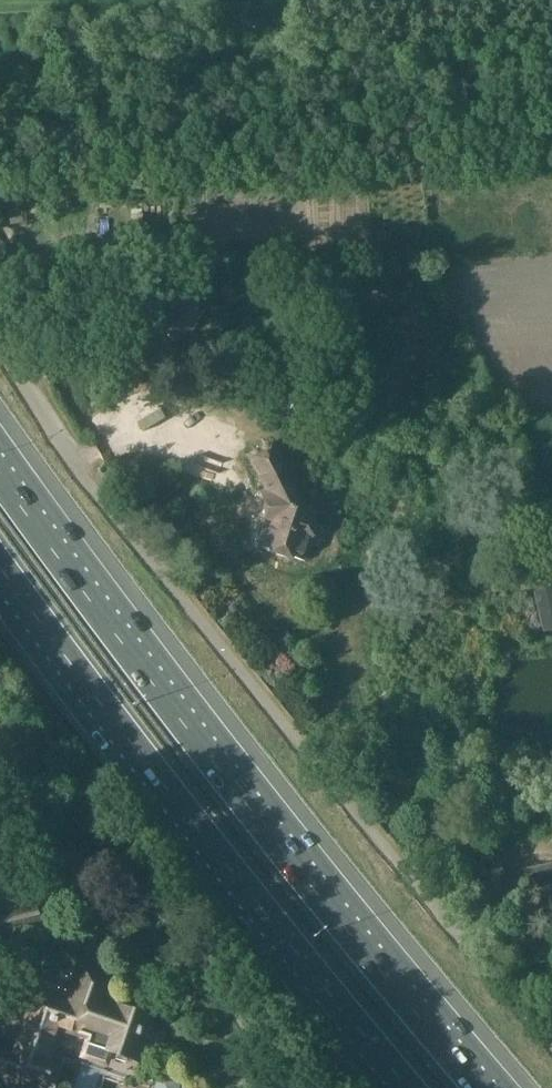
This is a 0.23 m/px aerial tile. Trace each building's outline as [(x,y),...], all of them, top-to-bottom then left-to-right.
[(8,207),(11,225),(24,223),(22,206),(8,207)] [(206,313),(182,290),(153,321),(177,343),(190,330),(192,332),(198,325),(196,324),(206,313)] [(259,546),(304,560),(316,524),(312,523),(316,510),(298,504),(298,503),(288,481),(289,480),(283,468),(285,467),(272,442),(248,454),(271,499),(265,502),(265,511),(266,514),(262,524),(265,525),(259,546)] [(533,592),(542,629),(543,633),(551,630),(551,587),(533,592)] [(43,859),(29,863),(33,876),(46,873),(47,873),(43,859)] [(522,869),(533,912),(551,908),(551,862),(522,869)] [(159,1012),(123,1001),(104,995),(108,982),(81,973),(75,989),(71,988),(67,1000),(34,988),(14,1045),(0,1041),(0,1087),(2,1087),(56,1087),(66,1059),(79,1064),(85,1049),(111,1057),(105,1073),(135,1083),(159,1012)] [(155,1087),(180,1087),(182,1082),(160,1074),(155,1087)]
